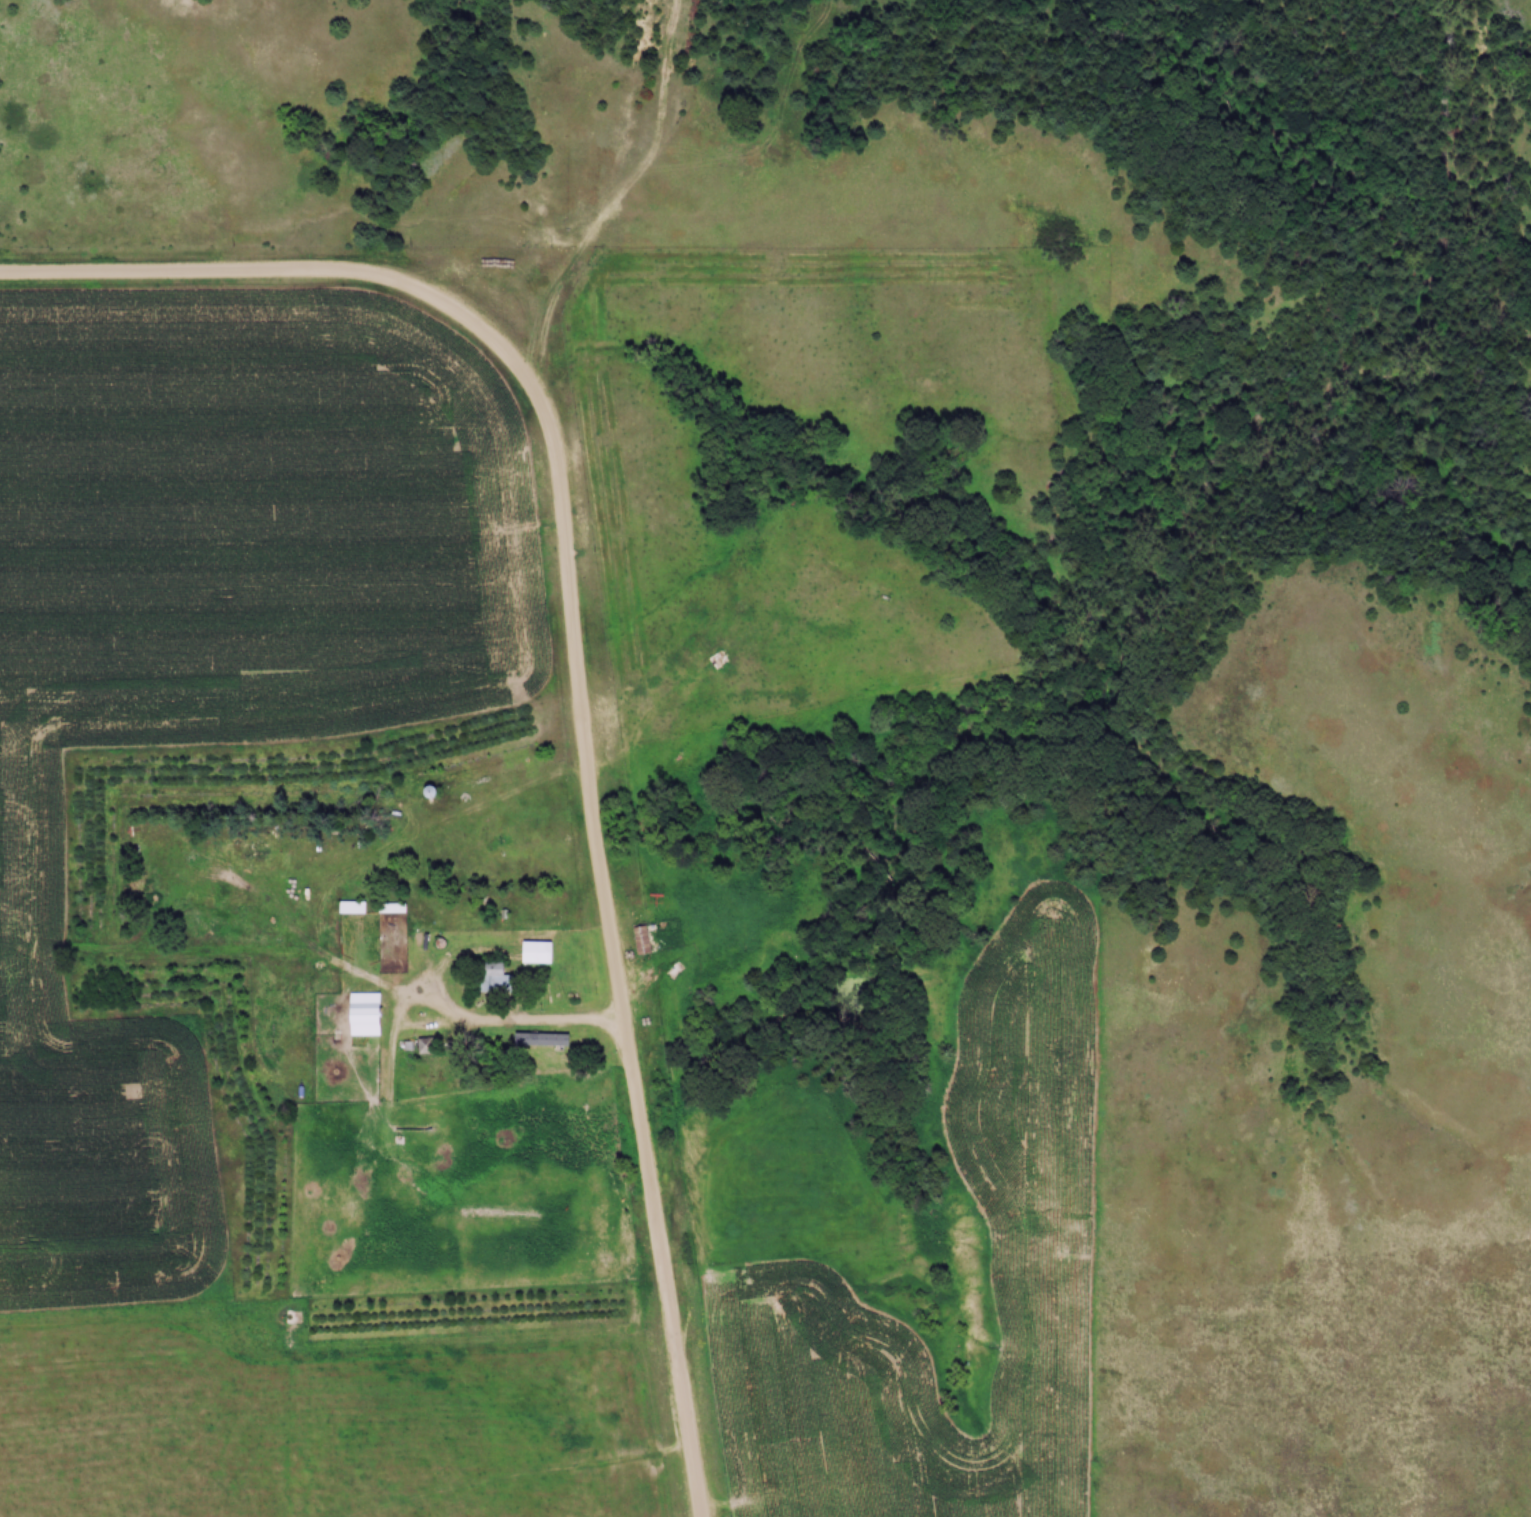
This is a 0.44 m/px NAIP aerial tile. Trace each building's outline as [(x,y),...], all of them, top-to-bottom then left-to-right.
[(708,660),(715,669),(726,661),(719,652),(708,660)] [(407,903),(380,903),(380,914),(407,914),(407,903)] [(637,955),(653,954),(650,926),(634,928),(637,955)] [(506,938),(506,947),(516,947),(517,965),(559,964),(559,955),(547,955),(546,937),(506,938)] [(481,991),(499,991),(499,978),(508,978),(508,963),(481,963),(481,991)] [(382,1035),(382,994),(352,994),(352,1035),(382,1035)] [(543,1052),(571,1048),(569,1036),(542,1039),(543,1052)] [(434,1053),(434,1039),(420,1039),(420,1053),(434,1053)]
